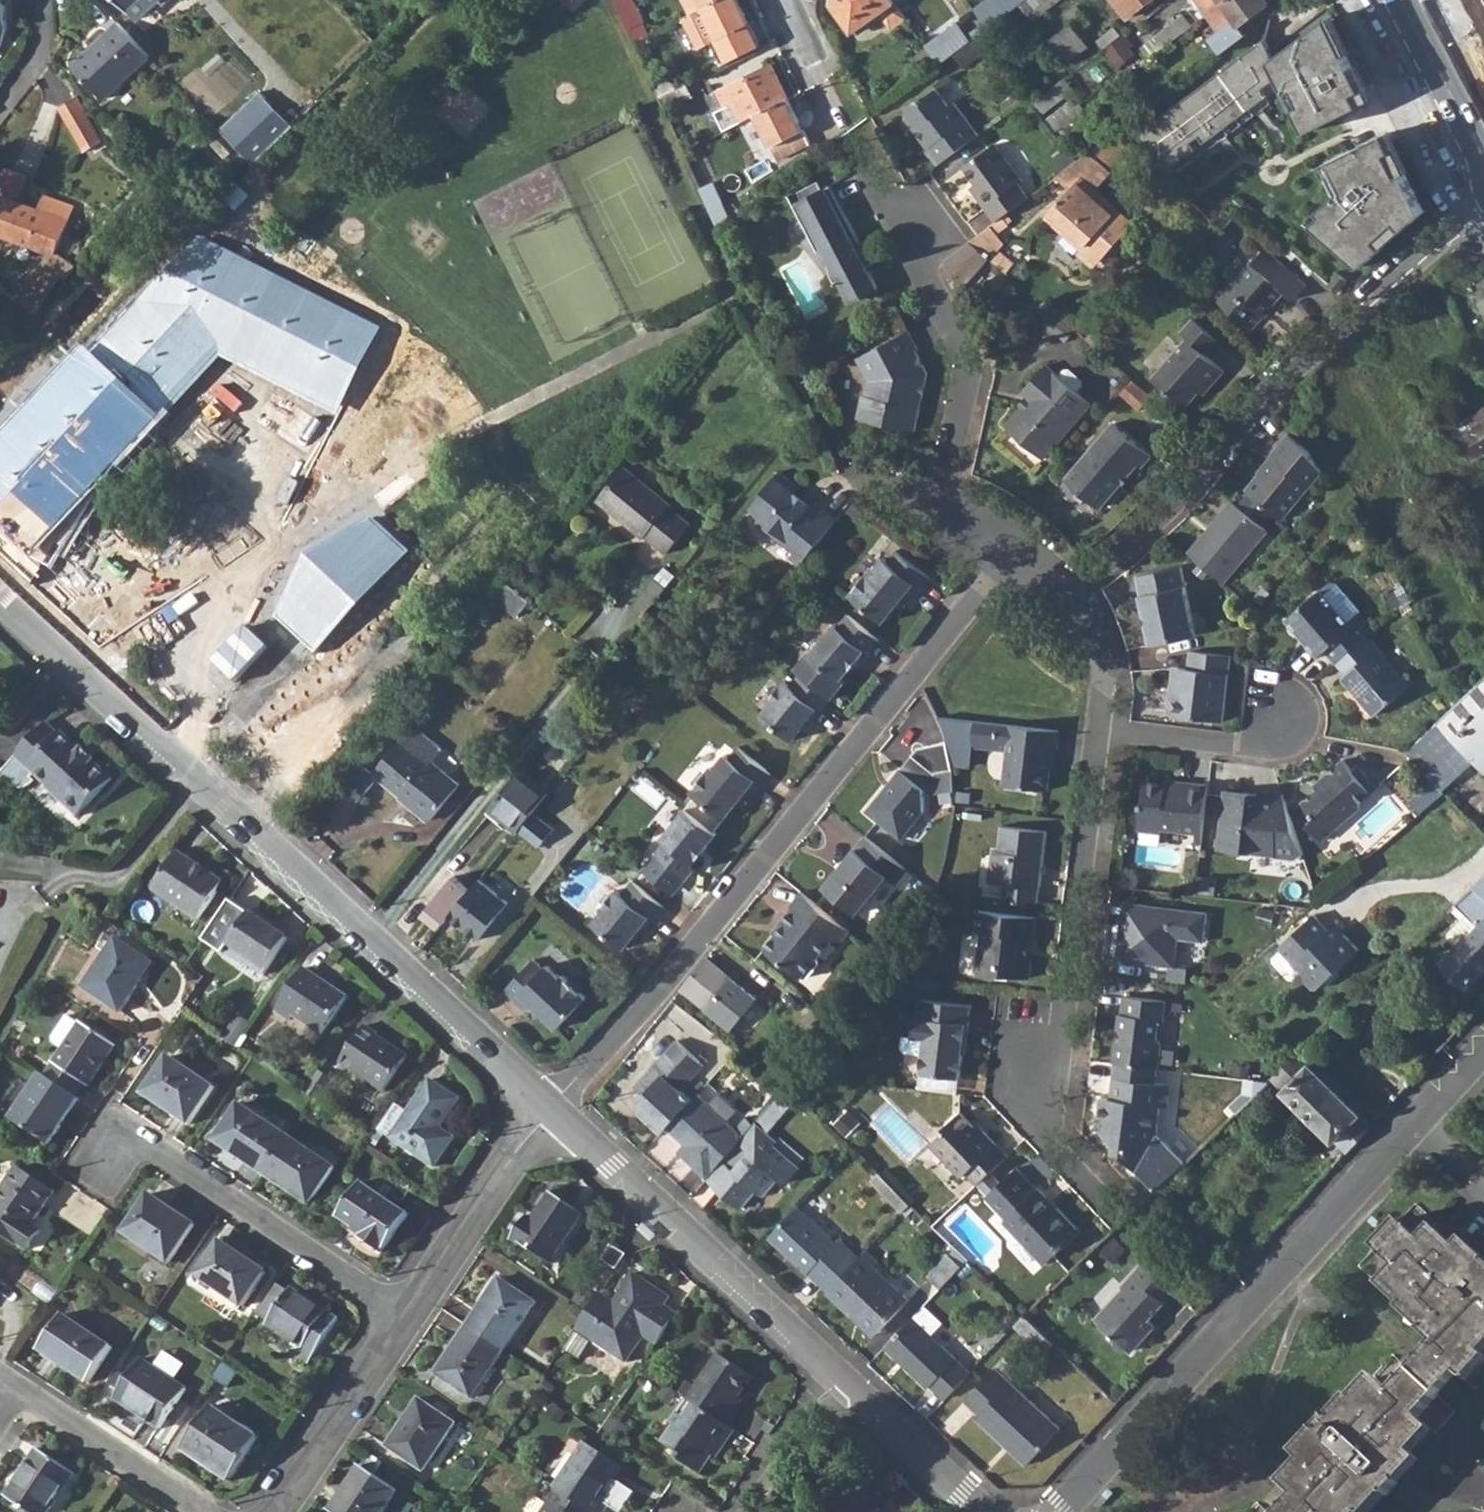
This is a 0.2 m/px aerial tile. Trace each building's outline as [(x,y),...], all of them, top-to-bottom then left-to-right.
[(8,6),(4,0),(0,0),(0,44),(2,42),(10,29),(8,6)] [(132,12),(133,11),(144,0),(121,0),(132,12)] [(141,19),(162,0),(144,0),(133,11),(141,19)] [(630,28),(642,22),(632,0),(617,0),(630,28)] [(682,18),(698,48),(715,40),(726,63),(761,47),(738,0),(718,0),(692,13),(682,18)] [(692,13),(718,0),(686,0),(692,13)] [(894,0),(833,0),(832,3),(852,32),(880,13),(892,29),(907,19),(896,2),(894,0)] [(1027,0),(992,0),(976,12),(987,29),(1020,5),(1027,0)] [(1020,5),(1031,21),(1059,0),(1027,0),(1020,5)] [(1127,19),(1153,0),(1113,0),(1127,19)] [(1206,15),(1227,0),(1196,0),(1206,15)] [(1269,5),(1266,0),(1227,0),(1206,15),(1218,33),(1210,38),(1221,53),(1237,41),(1247,34),(1241,26),(1269,5)] [(1065,15),(1072,23),(1084,13),(1077,5),(1065,15)] [(1091,21),(1084,13),(1072,23),(1079,32),(1091,21)] [(1181,16),(1150,40),(1159,51),(1190,28),(1181,16)] [(121,22),(73,67),(105,101),(153,56),(121,22)] [(630,28),(636,41),(648,35),(642,22),(630,28)] [(1047,42),(1065,64),(1090,45),(1079,32),(1072,23),(1047,42)] [(1179,171),(1254,116),(1250,110),(1283,85),(1287,93),(1294,89),(1302,104),(1295,108),(1308,131),(1363,104),(1350,79),(1358,75),(1347,54),(1339,58),(1322,23),(1272,60),(1263,41),(1137,134),(1179,171)] [(959,25),(927,48),(939,65),(971,42),(959,25)] [(1114,28),(1104,35),(1110,43),(1120,36),(1114,28)] [(1097,40),(1103,49),(1110,43),(1104,35),(1097,40)] [(1139,48),(1148,60),(1159,51),(1150,40),(1139,48)] [(788,99),(771,66),(714,94),(731,127),(743,121),(755,115),(788,99)] [(686,72),(691,81),(699,77),(694,68),(686,72)] [(660,96),(687,83),(691,81),(686,72),(685,71),(675,76),(674,73),(654,83),(660,96)] [(1075,83),(1069,75),(1039,98),(1045,106),(1075,83)] [(1117,83),(1122,90),(1131,83),(1126,77),(1117,83)] [(687,83),(660,96),(667,111),(694,98),(687,83)] [(254,163),(294,125),(260,90),(221,129),(254,163)] [(928,148),(926,150),(937,165),(977,136),(954,103),(948,108),(935,90),(921,100),(917,100),(904,109),(903,119),(914,134),(916,133),(928,148)] [(58,111),(86,159),(107,147),(80,99),(58,111)] [(788,99),(755,115),(778,160),(810,145),(788,99)] [(1071,100),(1045,119),(1055,130),(1062,125),(1080,112),(1071,100)] [(1094,120),(1084,109),(1080,112),(1062,125),(1072,139),(1094,120)] [(1321,210),(1324,215),(1314,224),(1355,260),(1413,209),(1398,178),(1400,176),(1406,173),(1399,158),(1391,162),(1378,137),(1324,164),(1330,176),(1334,174),(1342,191),(1321,210)] [(1002,215),(1026,197),(1016,184),(1021,181),(993,145),(963,167),(980,189),(975,193),(996,220),(1002,215)] [(1071,189),(1045,218),(1083,250),(1086,246),(1101,260),(1133,225),(1110,203),(1105,208),(1088,193),(1093,188),(1109,169),(1089,151),(1079,160),(1056,176),(1071,189)] [(58,254),(76,205),(43,192),(39,208),(17,201),(26,176),(3,167),(0,176),(0,234),(50,252),(58,254)] [(819,180),(799,191),(803,199),(794,204),(819,251),(830,244),(834,252),(859,239),(844,209),(845,208),(833,184),(824,189),(819,180)] [(713,184),(701,189),(719,230),(729,222),(713,184)] [(1088,193),(1105,208),(1110,203),(1093,188),(1088,193)] [(991,223),(998,233),(1009,225),(1002,215),(996,220),(991,223)] [(998,233),(991,223),(969,241),(992,259),(1005,243),(998,233)] [(859,239),(834,252),(844,270),(834,275),(839,284),(842,282),(851,302),(878,287),(865,262),(870,260),(859,239)] [(1083,250),(1097,264),(1101,260),(1086,246),(1083,250)] [(1266,249),(1232,286),(1229,283),(1217,299),(1251,328),(1269,309),(1277,317),(1307,285),(1266,249)] [(62,279),(66,282),(77,269),(58,254),(50,252),(41,263),(62,279)] [(997,263),(1007,272),(1015,262),(1005,253),(997,263)] [(1169,258),(1159,269),(1163,272),(1172,261),(1169,258)] [(1168,274),(1176,265),(1172,261),(1163,272),(1166,276),(1168,274)] [(36,312),(62,279),(41,263),(15,299),(36,312)] [(1348,280),(1340,273),(1330,284),(1338,291),(1348,280)] [(1483,317),(1483,296),(1476,301),(1483,317)] [(1045,323),(1066,341),(1076,330),(1055,312),(1045,323)] [(1211,387),(1226,371),(1205,353),(1217,340),(1193,318),(1180,332),(1188,338),(1154,377),(1187,407),(1201,391),(1208,383),(1211,387)] [(911,332),(859,359),(872,383),(869,397),(866,396),(861,420),(917,433),(929,374),(916,351),(919,350),(911,332)] [(1031,398),(1024,407),(1008,424),(1009,428),(1044,459),(1092,403),(1047,364),(1023,392),(1028,396),(1031,398)] [(1119,394),(1140,412),(1153,396),(1133,379),(1119,394)] [(1201,391),(1204,394),(1211,387),(1208,383),(1201,391)] [(1021,404),(1024,407),(1031,398),(1028,396),(1021,404)] [(1468,428),(1483,420),(1483,407),(1463,418),(1468,428)] [(1467,460),(1483,452),(1483,420),(1468,428),(1454,435),(1467,460)] [(1130,474),(1138,465),(1141,467),(1152,455),(1115,423),(1067,479),(1101,508),(1122,484),(1119,482),(1128,472),(1130,474)] [(1274,459),(1261,474),(1259,473),(1246,489),(1282,520),(1326,466),(1288,434),(1270,456),(1274,459)] [(115,500),(46,438),(0,490),(0,505),(62,560),(115,500)] [(669,507),(671,505),(624,467),(597,500),(644,538),(645,537),(666,553),(691,524),(669,507)] [(766,530),(795,553),(793,557),(802,565),(839,519),(818,502),(810,501),(799,494),(803,487),(781,471),(751,508),(764,520),(766,530)] [(1122,484),(1124,485),(1132,475),(1130,474),(1128,472),(1119,482),(1122,484)] [(1224,581),(1267,530),(1232,501),(1189,552),(1224,581)] [(883,622),(899,603),(906,594),(912,599),(930,577),(897,550),(888,561),(884,558),(873,572),(871,570),(850,595),(883,622)] [(655,580),(666,589),(679,573),(669,564),(655,580)] [(1151,644),(1196,634),(1181,566),(1136,575),(1151,644)] [(1196,573),(1203,578),(1208,572),(1202,566),(1196,573)] [(643,616),(666,589),(655,580),(632,608),(643,616)] [(1253,597),(1259,602),(1272,586),(1267,582),(1253,597)] [(509,584),(496,599),(518,617),(530,601),(509,584)] [(1360,612),(1349,621),(1321,589),(1287,619),(1319,656),(1325,651),(1336,662),(1337,661),(1367,635),(1375,629),(1360,612)] [(1386,595),(1393,608),(1402,603),(1395,591),(1386,595)] [(899,603),(905,608),(912,599),(906,594),(899,603)] [(1398,608),(1406,616),(1414,609),(1407,601),(1398,608)] [(849,615),(837,629),(833,625),(810,655),(841,680),(865,651),(868,654),(880,639),(849,615)] [(1384,656),(1385,655),(1367,635),(1337,661),(1347,673),(1358,685),(1353,689),(1375,715),(1409,685),(1384,656)] [(1171,693),(1168,714),(1223,721),(1230,658),(1212,656),(1211,670),(1178,667),(1176,688),(1171,693)] [(801,673),(791,686),(786,681),(769,701),(771,703),(762,715),(793,740),(803,727),(811,718),(814,721),(832,698),(801,673)] [(1343,677),(1353,689),(1358,685),(1347,673),(1343,677)] [(1462,698),(1437,721),(1476,761),(1483,769),(1483,677),(1462,698)] [(803,727),(807,730),(814,721),(811,718),(803,727)] [(1476,761),(1437,721),(1407,751),(1445,788),(1476,761)] [(431,820),(461,784),(434,761),(444,748),(414,723),(374,773),(431,820)] [(999,723),(998,737),(1008,739),(1003,784),(1049,789),(1051,769),(1053,747),(1057,748),(1060,730),(999,723)] [(81,750),(61,731),(58,734),(47,724),(1,777),(11,786),(18,788),(23,788),(28,785),(32,779),(29,776),(35,769),(51,784),(50,785),(81,814),(113,780),(93,762),(95,760),(82,749),(81,750)] [(919,745),(913,754),(937,773),(938,771),(951,770),(945,740),(919,745)] [(730,752),(716,769),(714,768),(693,793),(700,799),(690,811),(714,831),(725,818),(738,801),(747,790),(753,795),(771,774),(740,749),(734,755),(730,752)] [(913,754),(902,767),(926,786),(937,773),(913,754)] [(1363,804),(1381,788),(1364,766),(1360,770),(1349,758),(1319,781),(1322,784),(1306,797),(1318,812),(1310,818),(1324,836),(1364,805),(1363,804)] [(902,767),(868,809),(902,837),(924,809),(926,786),(902,767)] [(534,811),(549,793),(521,770),(490,807),(519,830),(534,811)] [(1203,832),(1209,785),(1167,779),(1167,784),(1146,781),(1144,803),(1142,802),(1139,830),(1163,832),(1164,828),(1203,832)] [(738,801),(745,806),(753,795),(747,790),(738,801)] [(1257,868),(1258,863),(1281,866),(1281,871),(1302,874),(1309,871),(1288,808),(1264,805),(1263,808),(1230,804),(1222,864),(1257,868)] [(693,862),(717,833),(714,831),(690,811),(687,808),(662,838),(666,840),(655,853),(685,879),(696,865),(693,862)] [(540,847),(555,828),(534,811),(519,830),(540,847)] [(992,849),(988,881),(1004,882),(1002,897),(1039,901),(1047,831),(1001,825),(999,843),(1003,843),(1002,850),(992,849)] [(904,864),(867,834),(826,886),(859,912),(888,875),(893,879),(904,864)] [(179,852),(174,859),(166,854),(146,885),(200,920),(225,882),(179,852)] [(907,867),(904,864),(893,879),(896,881),(907,867)] [(1474,887),(1483,896),(1483,877),(1474,887)] [(480,939),(509,902),(480,878),(450,916),(480,939)] [(633,881),(622,894),(617,889),(601,909),(603,910),(594,922),(625,948),(642,925),(650,916),(653,919),(664,905),(633,881)] [(1450,933),(1450,937),(1459,945),(1440,965),(1465,987),(1483,966),(1483,896),(1474,887),(1456,904),(1467,914),(1450,933)] [(803,891),(791,905),(794,906),(805,893),(803,891)] [(849,928),(805,893),(794,906),(783,920),(786,922),(777,933),(765,948),(798,974),(805,974),(817,960),(816,953),(829,936),(837,943),(849,928)] [(1122,924),(1127,925),(1128,917),(1133,918),(1135,903),(1125,902),(1122,924)] [(1171,966),(1174,937),(1204,941),(1208,911),(1135,903),(1133,918),(1128,917),(1127,925),(1122,924),(1118,959),(1171,966)] [(268,972),(289,939),(250,914),(250,915),(242,910),(224,939),(231,944),(225,953),(241,963),(245,956),(268,972)] [(997,978),(1001,973),(1030,977),(1037,917),(979,910),(977,931),(986,932),(984,948),(981,947),(978,971),(982,976),(997,978)] [(1315,970),(1339,948),(1310,917),(1274,950),(1282,957),(1293,946),(1309,963),(1315,970)] [(786,922),(783,920),(774,931),(777,933),(786,922)] [(116,936),(84,985),(121,1010),(143,978),(139,975),(150,959),(116,936)] [(1282,957),(1297,974),(1309,963),(1293,946),(1282,957)] [(241,963),(264,978),(268,972),(245,956),(241,963)] [(707,957),(683,987),(709,1008),(734,1028),(758,998),(733,977),(707,957)] [(139,975),(143,978),(154,961),(150,959),(139,975)] [(531,1003),(542,1013),(558,1028),(587,997),(563,975),(561,976),(548,964),(545,968),(535,959),(505,990),(526,1009),(531,1003)] [(1189,968),(1171,966),(1169,980),(1187,983),(1189,968)] [(324,1036),(349,999),(305,970),(276,1013),(290,1022),(294,1016),(324,1036)] [(1158,1067),(1161,1042),(1157,1036),(1159,1019),(1164,1020),(1166,1000),(1126,995),(1123,1013),(1121,1013),(1115,1062),(1158,1067)] [(967,1042),(971,1003),(922,998),(920,1015),(915,1015),(913,1035),(925,1036),(923,1053),(921,1072),(960,1076),(965,1041),(967,1042)] [(526,1009),(536,1019),(542,1013),(531,1003),(526,1009)] [(51,1040),(65,1049),(80,1023),(68,1015),(51,1040)] [(239,1015),(223,1038),(236,1047),(251,1023),(239,1015)] [(1337,1016),(1327,1025),(1336,1035),(1345,1026),(1337,1016)] [(78,1096),(86,1083),(90,1086),(117,1045),(82,1021),(80,1023),(65,1049),(47,1076),(78,1096)] [(331,1051),(344,1059),(361,1033),(349,1025),(331,1051)] [(366,1026),(361,1033),(344,1059),(340,1064),(385,1093),(409,1058),(378,1037),(379,1035),(366,1026)] [(906,1051),(923,1053),(925,1036),(913,1035),(903,1034),(902,1046),(906,1051)] [(668,1127),(694,1099),(682,1089),(695,1075),(705,1065),(678,1040),(668,1051),(655,1065),(636,1085),(645,1094),(640,1099),(641,1111),(664,1132),(668,1127)] [(1272,1078),(1347,1150),(1374,1120),(1312,1060),(1311,1060),(1300,1050),(1272,1078)] [(190,1125),(215,1087),(170,1058),(148,1092),(168,1105),(165,1109),(190,1125)] [(1158,1067),(1115,1062),(1114,1076),(1157,1081),(1158,1067)] [(53,1145),(82,1099),(78,1096),(47,1076),(44,1074),(15,1121),(53,1145)] [(1168,1105),(1171,1083),(1114,1076),(1111,1097),(1101,1096),(1098,1128),(1140,1169),(1158,1187),(1187,1159),(1168,1141),(1158,1131),(1161,1104),(1168,1105)] [(1270,1080),(1248,1078),(1246,1093),(1233,1105),(1238,1111),(1270,1080)] [(378,1130),(435,1169),(455,1139),(440,1129),(459,1101),(430,1080),(408,1114),(395,1105),(378,1130)] [(790,1080),(756,1121),(768,1131),(802,1093),(790,1080)] [(145,1096),(165,1109),(168,1105),(148,1092),(145,1096)] [(740,1130),(700,1093),(694,1099),(668,1127),(685,1143),(690,1147),(683,1155),(707,1177),(711,1172),(738,1142),(733,1137),(740,1130)] [(244,1154),(241,1157),(263,1173),(288,1135),(240,1103),(218,1137),(244,1154)] [(948,1129),(932,1144),(963,1177),(967,1172),(978,1184),(1008,1155),(984,1130),(982,1132),(962,1112),(946,1127),(948,1129)] [(801,1166),(775,1143),(778,1140),(768,1131),(756,1121),(745,1134),(738,1142),(711,1172),(729,1188),(725,1193),(742,1207),(758,1189),(764,1195),(781,1176),(788,1182),(801,1166)] [(745,1134),(740,1130),(733,1137),(738,1142),(745,1134)] [(288,1135),(263,1173),(286,1187),(288,1183),(314,1200),(336,1166),(288,1135)] [(215,1140),(241,1157),(244,1154),(218,1137),(215,1140)] [(690,1147),(685,1143),(678,1151),(683,1155),(690,1147)] [(42,1230),(34,1224),(55,1192),(18,1167),(0,1194),(0,1230),(29,1249),(42,1230)] [(1038,1188),(1037,1189),(1016,1167),(986,1196),(1017,1229),(1018,1235),(1045,1263),(1062,1247),(1060,1244),(1077,1228),(1038,1188)] [(879,1171),(871,1180),(903,1210),(910,1203),(879,1171)] [(707,1177),(725,1193),(729,1188),(711,1172),(707,1177)] [(286,1187),(312,1204),(314,1200),(288,1183),(286,1187)] [(362,1232),(359,1236),(385,1253),(409,1215),(361,1183),(338,1216),(362,1232)] [(550,1263),(583,1212),(552,1192),(533,1221),(526,1217),(513,1238),(550,1263)] [(168,1264),(192,1229),(170,1214),(173,1210),(150,1194),(123,1233),(168,1264)] [(1370,1501),(1371,1502),(1381,1491),(1384,1494),(1397,1481),(1394,1479),(1415,1456),(1412,1452),(1452,1407),(1437,1394),(1457,1372),(1473,1386),(1483,1374),(1483,1262),(1462,1242),(1458,1246),(1414,1205),(1360,1264),(1404,1304),(1402,1307),(1425,1329),(1422,1332),(1436,1343),(1411,1370),(1393,1353),(1352,1399),(1349,1396),(1330,1419),(1326,1416),(1314,1429),(1316,1430),(1295,1453),(1298,1457),(1249,1511),(1360,1511),(1370,1501)] [(807,1273),(810,1269),(826,1285),(855,1255),(839,1239),(836,1243),(798,1206),(769,1236),(807,1273)] [(170,1214),(192,1229),(195,1224),(173,1210),(170,1214)] [(924,1228),(936,1239),(942,1234),(930,1222),(924,1228)] [(936,1239),(943,1246),(949,1240),(942,1234),(936,1239)] [(1104,1247),(1114,1256),(1123,1246),(1113,1237),(1104,1247)] [(220,1241),(211,1254),(206,1261),(196,1277),(242,1308),(265,1272),(220,1241)] [(601,1259),(616,1269),(624,1257),(626,1255),(610,1245),(601,1259)] [(199,1256),(206,1261),(211,1254),(204,1249),(199,1256)] [(854,1317),(860,1311),(880,1330),(909,1299),(874,1266),(878,1262),(866,1250),(859,1258),(830,1288),(827,1291),(854,1317)] [(826,1285),(830,1288),(859,1258),(855,1255),(826,1285)] [(1123,1288),(1095,1319),(1129,1350),(1154,1324),(1149,1319),(1165,1301),(1161,1298),(1172,1287),(1144,1261),(1121,1286),(1123,1288)] [(667,1305),(672,1296),(633,1271),(615,1300),(601,1291),(589,1310),(576,1330),(563,1349),(580,1361),(592,1342),(627,1366),(645,1339),(656,1346),(678,1312),(667,1305)] [(489,1295),(492,1297),(503,1281),(499,1278),(489,1295)] [(489,1295),(468,1326),(505,1351),(537,1303),(503,1281),(492,1297),(489,1295)] [(288,1293),(275,1284),(259,1309),(271,1317),(288,1293)] [(271,1317),(266,1325),(302,1349),(297,1356),(310,1364),(339,1320),(290,1288),(288,1293),(271,1317)] [(913,1316),(932,1333),(943,1322),(925,1304),(913,1316)] [(854,1317),(874,1336),(880,1330),(860,1311),(854,1317)] [(65,1314),(41,1349),(91,1382),(115,1347),(65,1314)] [(1030,1339),(1040,1328),(1025,1314),(1014,1325),(1030,1339)] [(929,1387),(931,1384),(945,1398),(971,1371),(932,1333),(913,1316),(885,1346),(929,1387)] [(474,1398),(505,1351),(468,1326),(447,1357),(450,1360),(440,1376),(474,1398)] [(1030,1339),(1034,1343),(1044,1333),(1040,1328),(1030,1339)] [(718,1354),(687,1399),(727,1425),(737,1411),(735,1410),(731,1407),(738,1396),(751,1376),(718,1354)] [(436,1374),(440,1376),(450,1360),(447,1357),(436,1374)] [(140,1363),(116,1398),(162,1429),(185,1394),(140,1363)] [(978,1413),(975,1417),(1004,1445),(1009,1440),(1030,1460),(1060,1429),(996,1367),(965,1399),(978,1413)] [(539,1391),(547,1397),(555,1384),(547,1379),(539,1391)] [(731,1407),(735,1410),(742,1399),(738,1396),(731,1407)] [(409,1415),(412,1417),(423,1401),(420,1399),(409,1415)] [(724,1444),(733,1429),(727,1425),(687,1399),(671,1423),(675,1426),(663,1443),(680,1454),(677,1458),(699,1473),(711,1455),(720,1441),(724,1444)] [(423,1401),(412,1417),(409,1415),(388,1447),(426,1472),(458,1424),(423,1401)] [(212,1407),(183,1451),(206,1466),(208,1463),(233,1479),(260,1439),(212,1407)] [(1004,1445),(1025,1465),(1030,1460),(1009,1440),(1004,1445)] [(623,1466),(585,1441),(555,1487),(593,1511),(604,1511),(609,1504),(601,1498),(623,1466)] [(711,1455),(715,1457),(724,1444),(720,1441),(711,1455)] [(76,1473),(38,1448),(6,1496),(30,1511),(50,1511),(76,1473)] [(206,1466),(230,1483),(233,1479),(208,1463),(206,1466)] [(351,1483),(354,1486),(366,1468),(362,1465),(351,1483)] [(354,1486),(351,1483),(331,1511),(385,1511),(400,1490),(366,1468),(354,1486)] [(555,1487),(550,1484),(541,1498),(546,1502),(539,1511),(593,1511),(555,1487)] [(530,1511),(539,1511),(546,1502),(541,1498),(533,1493),(524,1508),(530,1511)]
